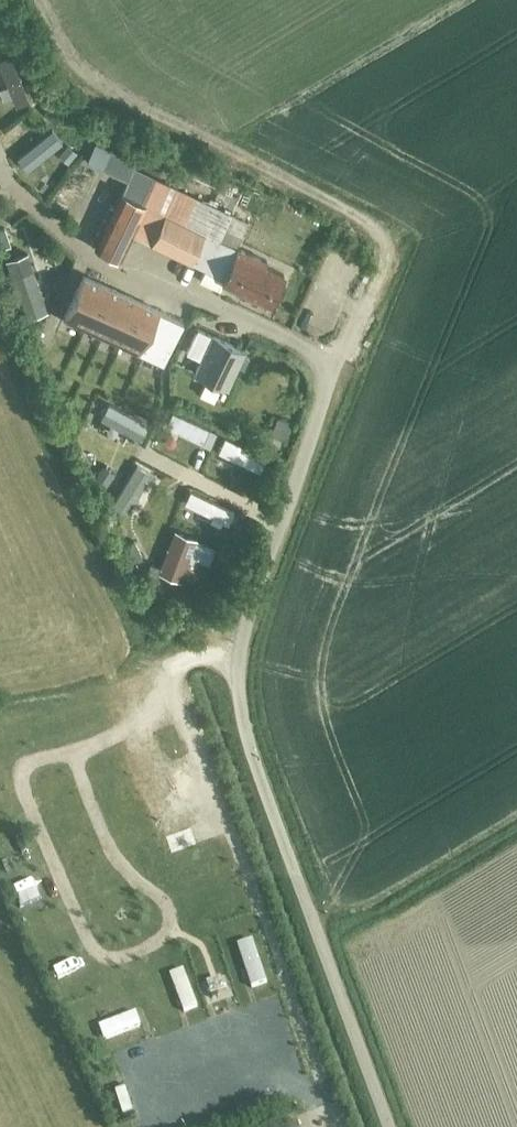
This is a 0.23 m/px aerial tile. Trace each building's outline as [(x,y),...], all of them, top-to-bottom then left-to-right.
[(0,57),(0,67),(15,104),(28,98),(10,53),(0,57)] [(44,132),(12,158),(22,170),(54,144),(44,132)] [(266,259),(218,237),(230,213),(131,167),(133,162),(107,150),(100,167),(126,179),(95,244),(120,256),(131,232),(204,266),(198,280),(217,289),(221,280),(269,302),(283,273),(263,263),(266,259)] [(27,251),(4,259),(24,316),(46,309),(27,251)] [(64,315),(163,362),(183,318),(84,272),(64,315)] [(237,364),(243,366),(248,355),(243,353),(244,349),(197,327),(186,350),(201,357),(194,371),(227,386),(237,364)] [(146,424),(108,404),(102,415),(141,435),(146,424)] [(172,410),(166,422),(200,439),(207,427),(172,410)] [(266,454),(224,435),(218,448),(259,467),(266,454)] [(149,471),(136,462),(112,502),(125,510),(149,471)] [(190,488),(185,500),(227,520),(233,508),(190,488)] [(175,527),(158,569),(180,578),(189,557),(193,558),(195,554),(208,559),(214,543),(175,527)]
